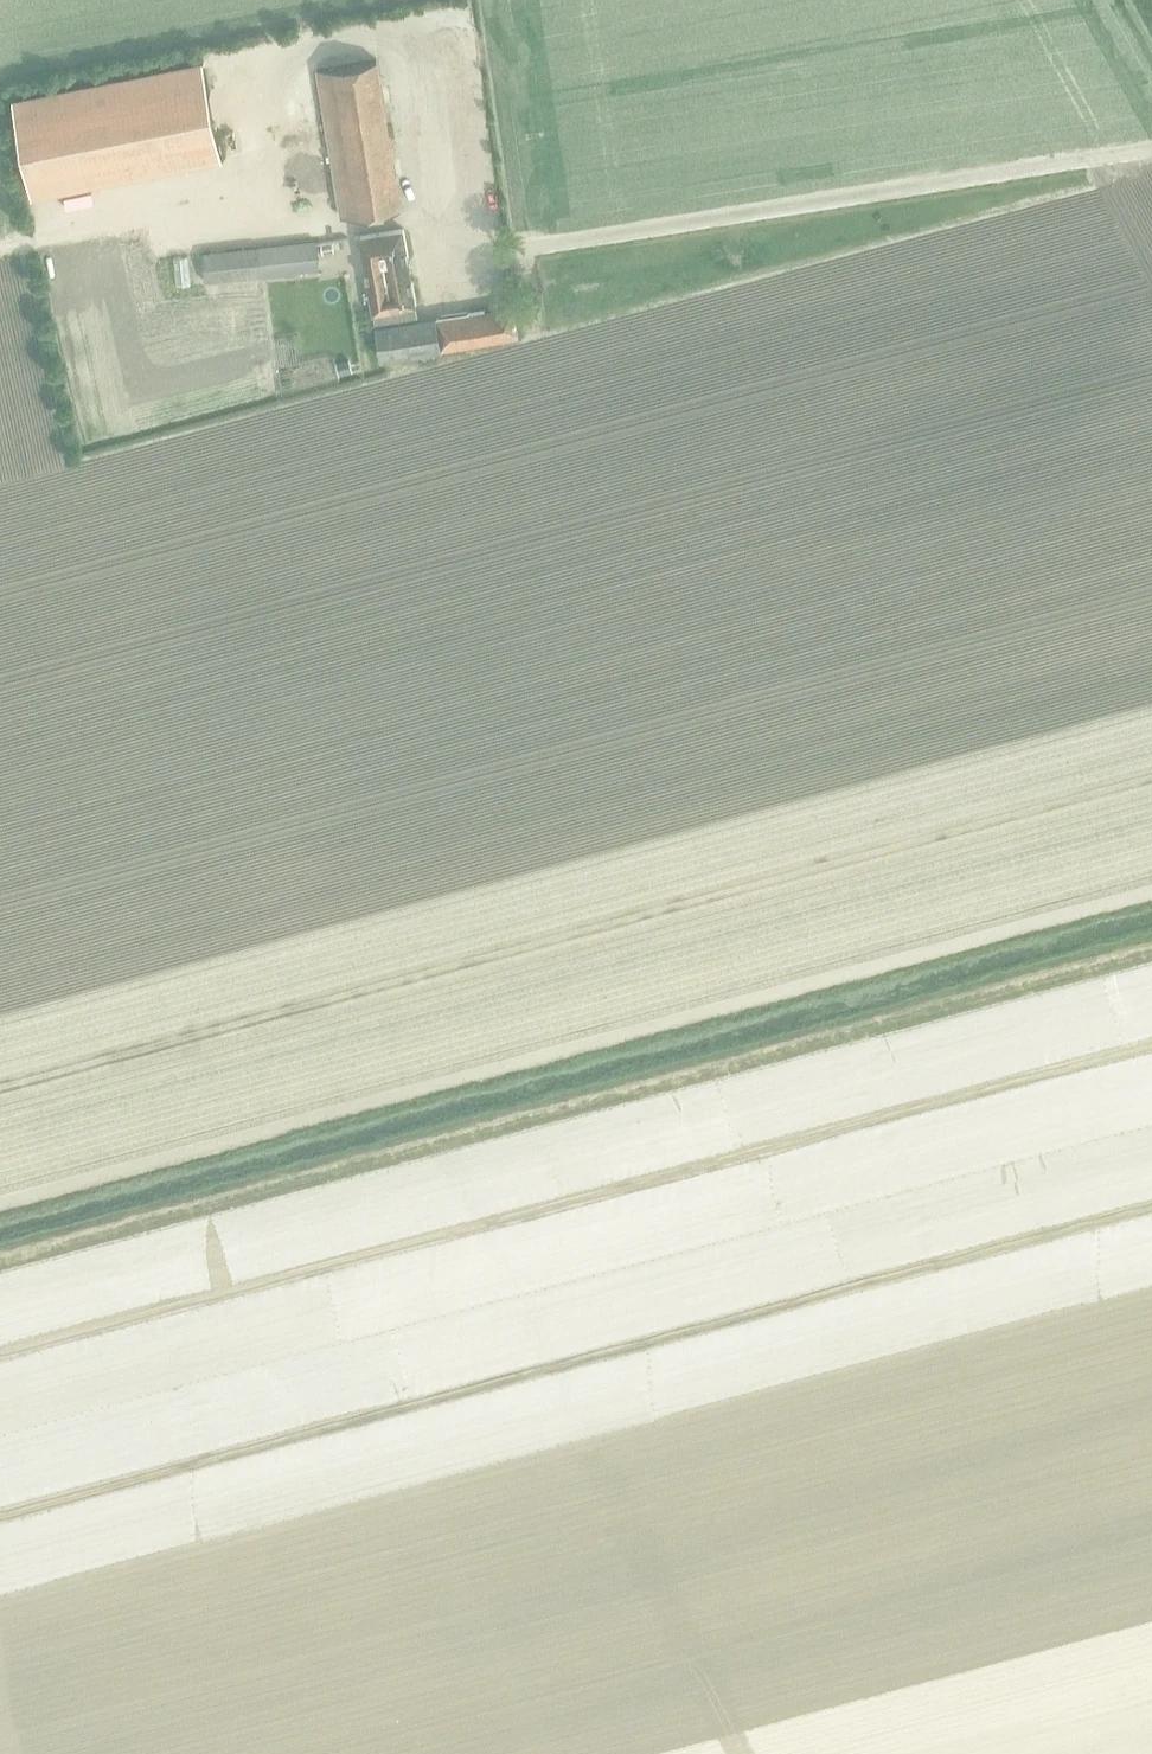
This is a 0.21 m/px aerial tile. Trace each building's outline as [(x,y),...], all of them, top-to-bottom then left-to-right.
[(317,68),(341,216),(400,207),(376,59),(317,68)] [(15,97),(35,195),(223,158),(203,60),(15,97)] [(513,305),(418,321),(416,305),(403,228),(361,235),(373,312),(381,358),(518,336),(513,305)] [(321,240),(323,252),(344,249),(342,237),(321,240)] [(202,253),(205,281),(319,268),(316,240),(202,253)]
